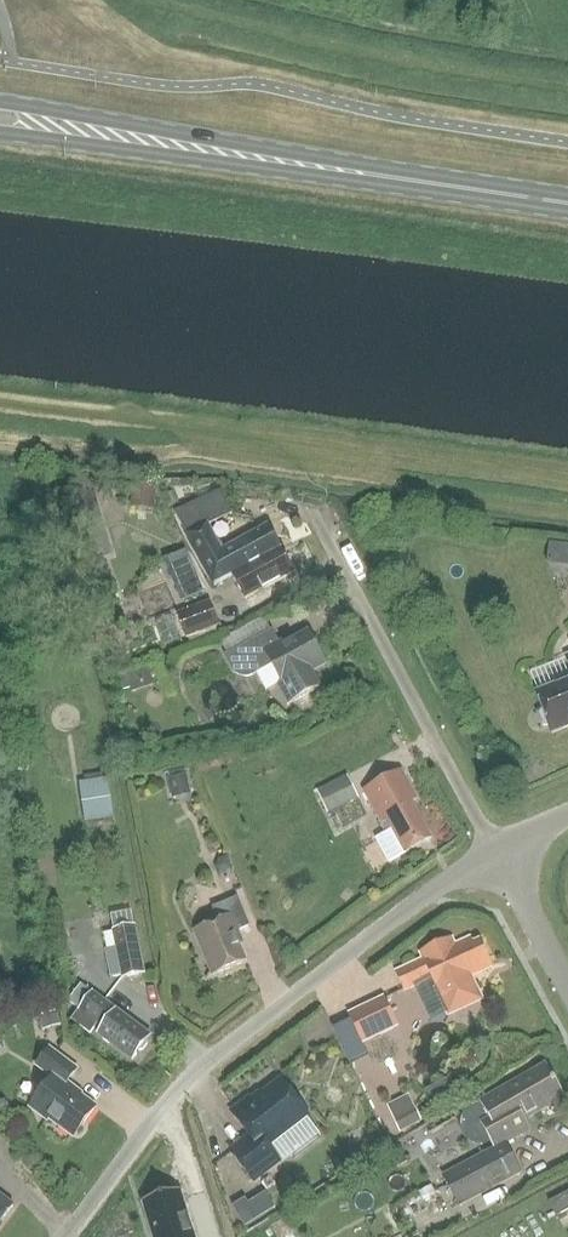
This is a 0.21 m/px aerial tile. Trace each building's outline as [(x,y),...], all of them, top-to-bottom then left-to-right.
[(157,491),(134,488),(131,513),(155,515),(157,491)] [(214,587),(234,577),(281,551),(269,529),(224,553),(210,527),(235,514),(222,491),(176,515),(214,587)] [(281,551),(234,577),(246,601),(294,575),(281,551)] [(211,605),(177,618),(185,642),(220,629),(211,605)] [(228,654),(225,656),(232,669),(235,673),(237,675),(241,677),(244,678),(247,678),(250,677),(252,677),(273,666),(281,682),(283,685),(293,703),(320,689),(312,674),(326,666),(309,634),(294,642),(292,639),(281,644),(274,630),(273,631),(272,630),(228,654)] [(129,673),(135,690),(161,681),(155,664),(129,673)] [(536,693),(543,709),(539,714),(543,725),(550,726),(553,734),(567,728),(567,680),(536,693)] [(388,835),(394,832),(406,854),(433,840),(413,803),(418,800),(403,772),(365,793),(388,835)] [(188,774),(168,779),(171,793),(191,789),(188,774)] [(360,801),(348,779),(318,794),(329,817),(360,801)] [(106,780),(78,785),(83,811),(111,806),(106,780)] [(406,854),(394,832),(388,835),(377,841),(389,863),(406,854)] [(219,858),(215,867),(218,877),(233,871),(227,855),(219,858)] [(247,964),(235,935),(251,928),(239,899),(213,910),(219,923),(195,933),(213,978),(247,964)] [(114,932),(124,980),(145,976),(136,927),(133,928),(131,916),(114,919),(117,931),(114,932)] [(470,979),(492,969),(481,943),(474,946),(471,940),(456,947),(453,941),(422,955),(425,961),(398,974),(407,992),(433,980),(449,1016),(480,1001),(470,979)] [(82,984),(69,1001),(79,1009),(85,1000),(92,992),(82,984)] [(94,994),(81,1012),(84,1015),(97,1024),(105,1030),(100,1037),(133,1062),(152,1037),(94,994)] [(383,998),(349,1014),(364,1044),(397,1027),(383,998)] [(78,1010),(71,1019),(73,1020),(90,1033),(97,1024),(84,1015),(81,1012),(79,1011),(78,1010)] [(57,1011),(40,1015),(43,1029),(60,1026),(57,1011)] [(98,1110),(74,1091),(76,1090),(68,1084),(78,1071),(51,1050),(37,1068),(53,1080),(30,1110),(49,1124),(51,1121),(75,1140),(98,1110)] [(496,1151),(446,1179),(462,1208),(521,1176),(505,1146),(532,1132),(526,1122),(566,1100),(548,1067),(480,1105),(487,1118),(479,1122),(496,1151)] [(310,1118),(283,1083),(255,1105),(252,1101),(233,1115),(252,1139),(232,1154),(255,1184),(281,1164),(270,1149),(310,1118)] [(414,1108),(394,1120),(401,1131),(421,1120),(414,1108)] [(550,1202),(557,1216),(567,1210),(567,1193),(550,1202)] [(14,1206),(0,1196),(0,1225),(14,1206)] [(181,1198),(144,1210),(153,1236),(194,1236),(181,1198)] [(245,1199),(231,1208),(244,1228),(258,1219),(248,1204),(245,1199)]
